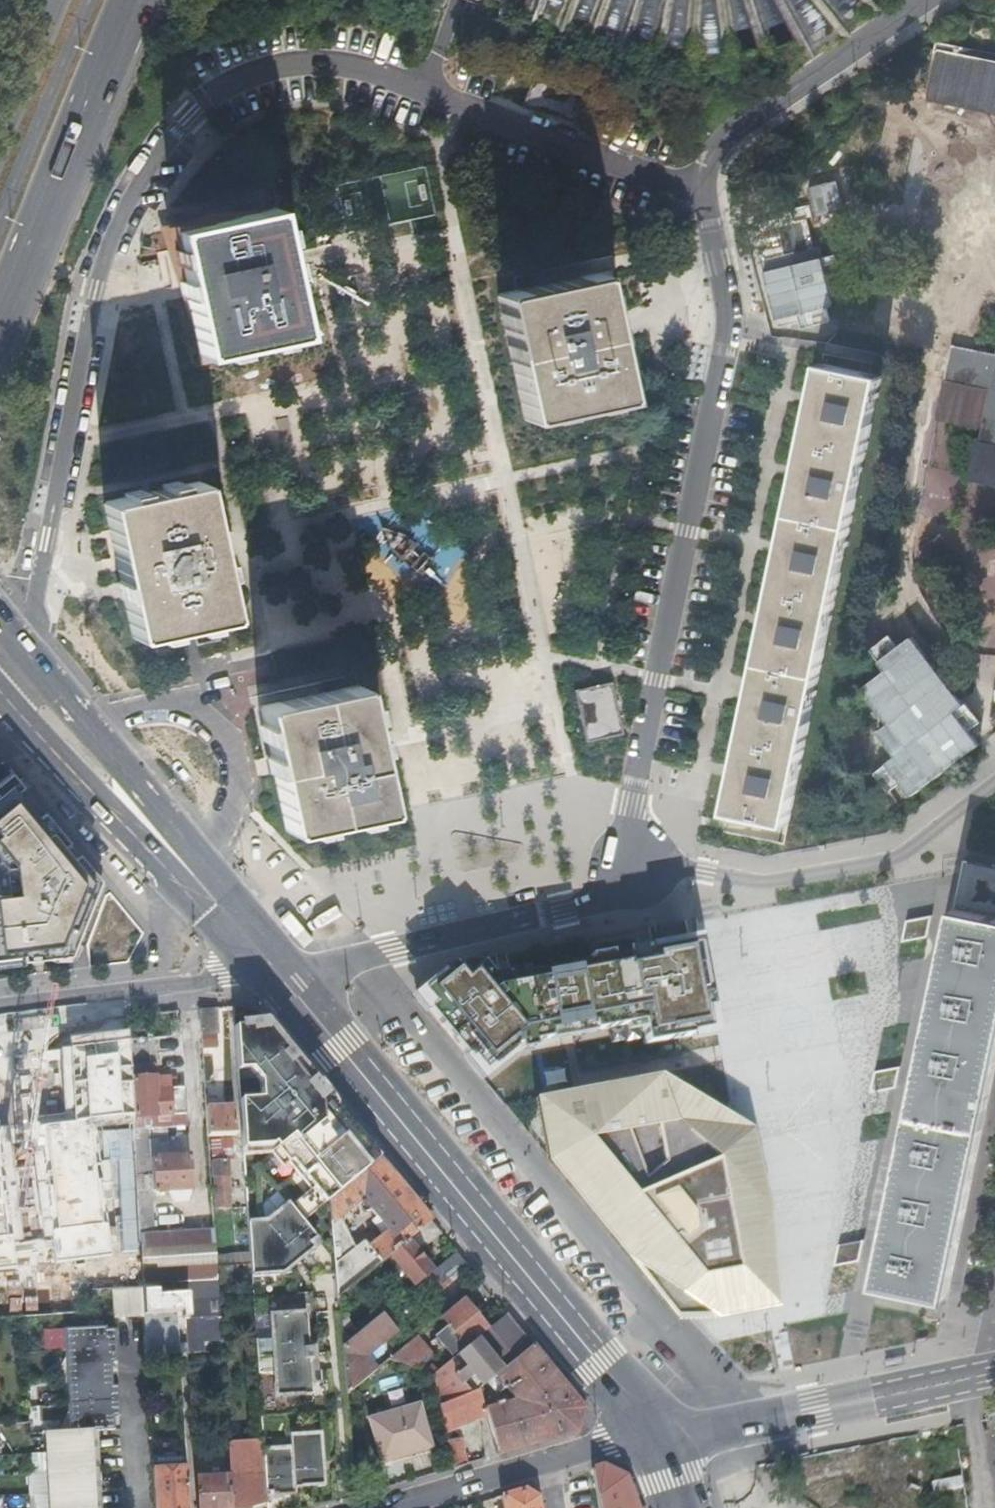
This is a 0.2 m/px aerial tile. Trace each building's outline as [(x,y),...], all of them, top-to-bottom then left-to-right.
[(978,56),(949,50),(937,48),(934,61),(927,93),(940,96),(969,102),(994,108),(994,60),(978,56)] [(574,83),(558,77),(535,68),(521,104),(544,113),(561,119),(567,121),(581,86),(574,83)] [(352,231),(435,215),(425,166),(342,182),(352,231)] [(263,342),(281,339),(299,335),(298,333),(300,333),(276,210),(274,210),(273,208),(176,228),(176,230),(174,230),(199,353),(201,353),(201,355),(220,351),(237,348),(263,342)] [(588,407),(604,403),(622,399),(622,398),(625,397),(599,274),(596,275),(596,272),(497,293),(498,295),(496,296),(524,419),(526,418),(526,420),(543,417),(546,416),(561,413),(567,411),(586,407),(588,407)] [(994,354),(970,349),(949,345),(935,414),(959,419),(979,424),(975,442),(971,442),(968,457),(965,476),(994,483),(994,427),(993,426),(994,417),(994,349),(994,354)] [(818,363),(722,809),(728,811),(782,822),(878,377),(818,363)] [(605,407),(604,403),(588,407),(586,407),(587,411),(605,407)] [(199,481),(179,486),(162,489),(105,502),(105,503),(103,504),(131,637),(133,637),(133,639),(154,634),(170,631),(192,626),(208,623),(228,618),(228,617),(230,616),(201,483),(199,484),(199,481)] [(162,489),(179,486),(178,481),(161,485),(162,489)] [(574,691),(587,741),(624,732),(610,682),(574,691)] [(287,831),(306,827),(323,823),(350,818),(367,814),(385,811),(385,809),(387,808),(361,685),(359,686),(359,684),(261,704),(262,706),(260,707),(285,829),(287,829),(287,831)] [(10,769),(0,777),(0,858),(4,863),(7,891),(0,892),(0,955),(22,953),(22,959),(53,954),(53,950),(72,948),(77,935),(71,932),(88,890),(94,893),(99,877),(10,769)] [(964,860),(961,874),(955,908),(878,1282),(946,1296),(994,1065),(994,867),(964,860)] [(901,943),(926,938),(930,917),(905,922),(901,943)] [(643,1043),(714,1031),(699,942),(493,980),(476,958),(459,961),(415,997),(479,1074),(514,1045),(569,1035),(568,1027),(591,1024),(592,1030),(639,1022),(643,1043)] [(200,1029),(216,1028),(215,1007),(216,1007),(216,1006),(199,1007),(200,1029)] [(249,1260),(250,1276),(275,1274),(290,1273),(289,1267),(289,1261),(294,1256),(298,1260),(313,1247),(309,1242),(315,1237),(301,1221),(328,1198),(378,1156),(318,1082),(282,1038),(280,1039),(267,1024),(251,1025),(251,1021),(233,1022),(236,1070),(249,1069),(256,1077),(259,1081),(260,1098),(238,1100),(241,1133),(242,1148),(269,1145),(271,1144),(309,1188),(303,1193),(289,1205),(286,1200),(275,1209),(277,1211),(266,1220),(247,1222),(249,1260)] [(200,1029),(201,1047),(217,1046),(216,1028),(200,1029)] [(153,1036),(128,1038),(129,1066),(132,1065),(135,1115),(153,1113),(154,1119),(158,1118),(159,1120),(166,1120),(166,1113),(186,1111),(185,1085),(169,1086),(169,1084),(155,1085),(153,1036)] [(62,1097),(61,1053),(35,1053),(35,1047),(0,1048),(0,1099),(62,1097)] [(869,1092),(895,1088),(899,1067),(874,1071),(869,1092)] [(753,1310),(783,1305),(776,1220),(756,1122),(730,1107),(665,1070),(539,1093),(551,1162),(630,1256),(682,1318),(723,1316),(753,1310)] [(52,1127),(53,1092),(40,1092),(39,1127),(52,1127)] [(206,1105),(206,1133),(236,1131),(234,1104),(206,1105)] [(39,1116),(11,1117),(11,1146),(39,1145),(39,1116)] [(137,1204),(153,1203),(153,1189),(151,1158),(149,1128),(133,1129),(137,1204)] [(211,1157),(229,1156),(228,1135),(210,1136),(211,1157)] [(43,1192),(42,1147),(0,1148),(0,1194),(43,1192)] [(151,1158),(153,1189),(191,1186),(189,1155),(151,1158)] [(368,1245),(380,1259),(388,1253),(405,1238),(409,1236),(429,1218),(378,1156),(328,1198),(330,1220),(335,1216),(356,1199),(359,1203),(364,1198),(370,1206),(369,1208),(376,1217),(380,1217),(389,1228),(368,1245)] [(212,1159),(215,1206),(230,1205),(227,1158),(212,1159)] [(216,1278),(215,1262),(212,1227),(155,1231),(153,1203),(137,1204),(139,1241),(141,1282),(156,1281),(177,1280),(216,1278)] [(330,1220),(334,1263),(353,1248),(335,1216),(330,1220)] [(440,1231),(429,1218),(409,1236),(417,1246),(440,1231)] [(405,1238),(388,1253),(414,1284),(420,1278),(431,1269),(405,1238)] [(834,1267),(859,1262),(863,1239),(838,1244),(834,1267)] [(334,1263),(335,1273),(337,1295),(380,1259),(368,1245),(363,1240),(353,1248),(334,1263)] [(446,1278),(465,1262),(455,1250),(436,1266),(446,1278)] [(289,1261),(289,1267),(298,1260),(294,1256),(289,1261)] [(249,1260),(215,1262),(216,1278),(250,1276),(249,1260)] [(436,1266),(431,1269),(440,1282),(446,1278),(436,1266)] [(431,1269),(420,1278),(430,1290),(440,1282),(431,1269)] [(217,1297),(216,1278),(177,1280),(178,1292),(159,1294),(157,1288),(156,1281),(141,1282),(141,1285),(143,1315),(145,1353),(179,1351),(179,1341),(177,1322),(185,1321),(186,1341),(186,1351),(199,1350),(198,1331),(208,1330),(206,1297),(217,1297)] [(113,1317),(143,1315),(141,1285),(112,1287),(113,1317)] [(452,1357),(462,1348),(487,1327),(462,1296),(440,1314),(447,1323),(433,1334),(452,1357)] [(255,1339),(257,1373),(272,1372),(274,1396),(311,1394),(308,1359),(314,1358),(313,1347),(307,1347),(305,1311),(268,1314),(270,1338),(255,1339)] [(477,1369),(486,1380),(494,1373),(531,1343),(506,1311),(487,1327),(462,1348),(464,1350),(471,1358),(459,1368),(466,1378),(477,1369)] [(346,1316),(339,1321),(341,1345),(358,1331),(346,1316)] [(341,1345),(346,1392),(367,1374),(357,1363),(351,1355),(356,1351),(374,1336),(365,1325),(358,1331),(341,1345)] [(65,1329),(66,1360),(59,1374),(60,1384),(68,1396),(69,1413),(63,1426),(63,1434),(44,1434),(47,1507),(97,1507),(97,1500),(91,1500),(91,1485),(95,1485),(95,1460),(90,1460),(89,1445),(94,1445),(94,1432),(112,1431),(112,1420),(118,1418),(117,1388),(110,1387),(109,1365),(116,1363),(114,1334),(106,1334),(106,1327),(65,1329)] [(420,1331),(387,1358),(433,1372),(437,1369),(431,1363),(439,1356),(420,1331)] [(497,1448),(498,1452),(576,1429),(579,1419),(583,1405),(531,1343),(494,1373),(512,1393),(522,1395),(520,1402),(509,1400),(502,1402),(501,1399),(496,1400),(497,1403),(485,1407),(487,1413),(490,1425),(497,1448)] [(440,1369),(455,1387),(466,1378),(459,1368),(471,1358),(464,1350),(440,1369)] [(351,1355),(357,1363),(363,1358),(356,1351),(351,1355)] [(439,1402),(460,1394),(455,1387),(440,1369),(439,1367),(437,1369),(433,1372),(439,1402)] [(439,1402),(444,1429),(487,1413),(485,1407),(479,1386),(460,1394),(439,1402)] [(399,1450),(430,1441),(418,1400),(367,1415),(380,1460),(400,1454),(399,1450)] [(262,1448),(265,1493),(294,1491),(293,1485),(293,1483),(317,1481),(316,1460),(320,1460),(318,1433),(315,1433),(289,1435),(289,1436),(290,1446),(262,1448)] [(447,1442),(451,1466),(468,1461),(463,1435),(447,1442)] [(262,1441),(228,1443),(229,1473),(201,1475),(201,1470),(194,1470),(196,1507),(235,1507),(266,1501),(265,1493),(262,1448),(262,1441)] [(432,1451),(430,1441),(399,1450),(400,1454),(402,1459),(432,1451)] [(293,1483),(293,1485),(322,1483),(320,1460),(316,1460),(317,1481),(293,1483)] [(623,1475),(612,1470),(600,1464),(591,1467),(597,1507),(635,1507),(623,1475)] [(186,1466),(152,1468),(154,1507),(189,1507),(186,1466)] [(537,1496),(523,1487),(501,1494),(503,1507),(539,1507),(537,1496)]
